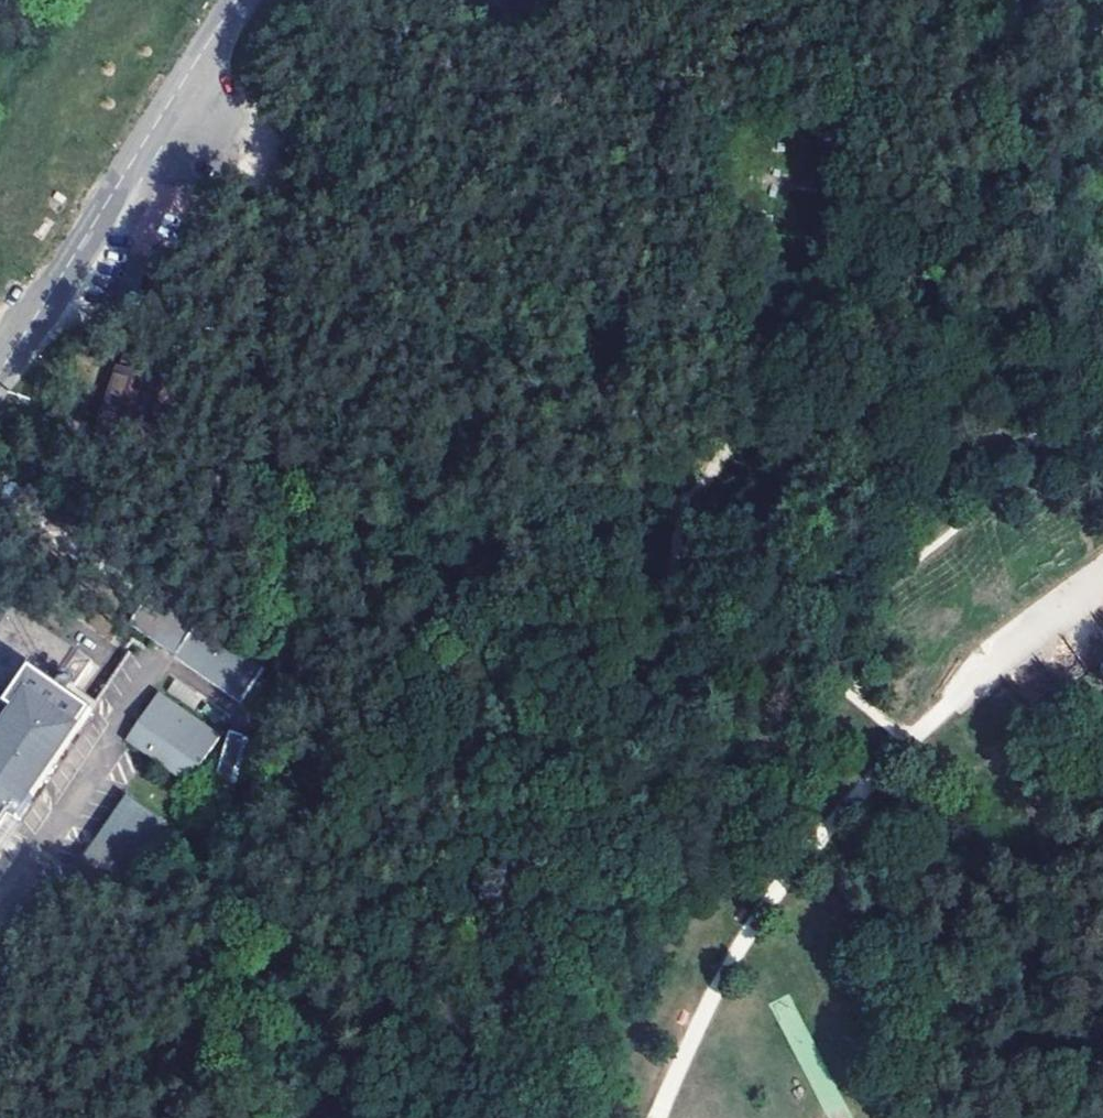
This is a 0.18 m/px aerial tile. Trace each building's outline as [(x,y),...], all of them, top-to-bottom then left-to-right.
[(138,380),(132,378),(109,436),(153,454),(176,394),(138,380)] [(240,706),(264,672),(155,593),(131,626),(240,706)] [(19,619),(22,615),(13,608),(12,607),(9,606),(6,607),(5,608),(4,609),(3,610),(2,613),(2,615),(3,617),(4,618),(7,620),(9,621),(12,620),(15,617),(19,619)] [(23,613),(22,615),(19,619),(0,646),(0,700),(3,702),(17,712),(0,736),(0,843),(13,825),(19,830),(23,825),(28,829),(102,721),(65,695),(89,660),(23,613)] [(127,686),(89,660),(65,695),(102,721),(127,686)] [(174,679),(167,691),(194,708),(201,696),(174,679)] [(17,712),(3,702),(0,707),(0,736),(17,712)] [(218,737),(171,705),(138,751),(184,784),(218,737)] [(228,789),(244,737),(230,733),(215,785),(228,789)] [(244,737),(228,789),(234,792),(250,738),(244,737)] [(126,796),(122,802),(154,825),(158,819),(126,796)] [(122,802),(71,872),(103,895),(154,825),(122,802)]
